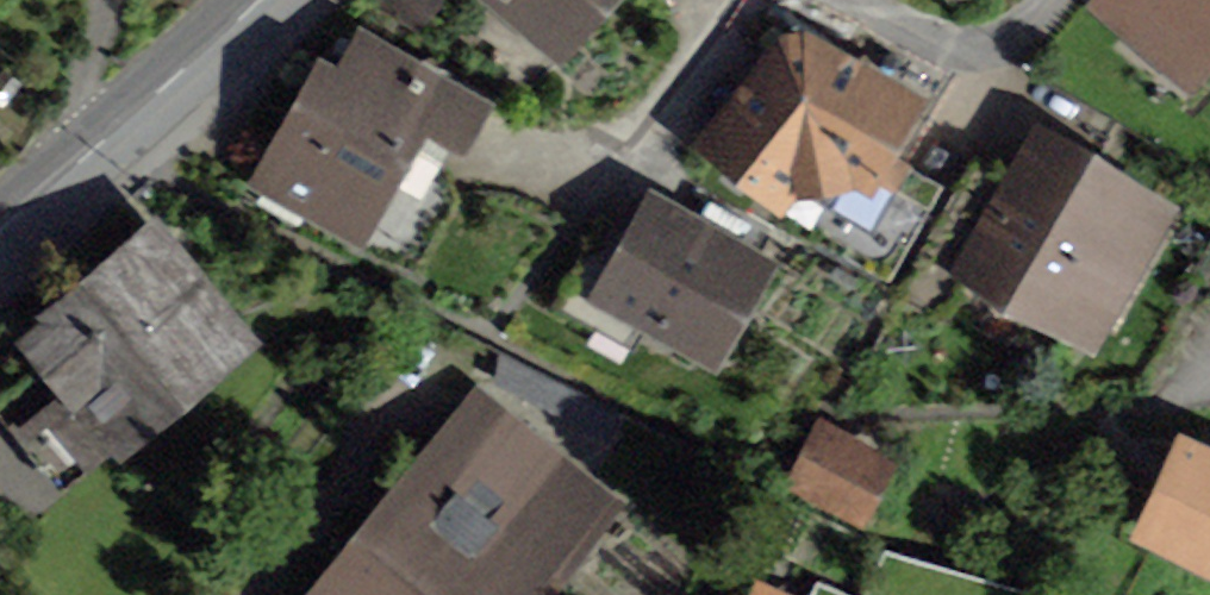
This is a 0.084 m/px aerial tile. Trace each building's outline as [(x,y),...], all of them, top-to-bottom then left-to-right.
[(3,25),(22,0),(0,0),(0,23),(3,25)] [(430,0),(369,0),(411,22),(430,0)] [(545,33),(573,0),(507,0),(545,33)] [(1183,68),(1209,37),(1209,0),(1103,0),(1183,68)] [(326,72),(266,178),(270,180),(259,201),(296,222),(308,201),(355,227),(346,242),(413,273),(454,199),(443,156),(472,102),(366,43),(344,82),(326,72)] [(710,143),(751,175),(757,173),(777,188),(770,200),(891,269),(927,206),(894,187),(906,165),(879,149),(907,100),(803,43),(784,48),(710,143)] [(998,210),(958,187),(891,305),(932,329),(975,255),(1089,320),(1154,206),(1038,140),(998,210)] [(588,243),(554,304),(594,326),(610,296),(707,350),(757,261),(657,205),(625,264),(588,243)] [(37,334),(56,357),(1,403),(58,473),(226,335),(149,241),(37,334)] [(344,582),(336,576),(320,594),(509,594),(540,556),(551,564),(601,502),(485,409),(344,582)] [(825,434),(803,477),(855,505),(878,463),(825,434)] [(1144,527),(1209,557),(1209,455),(1182,443),(1144,527)] [(817,579),(810,594),(853,594),(817,579)]
